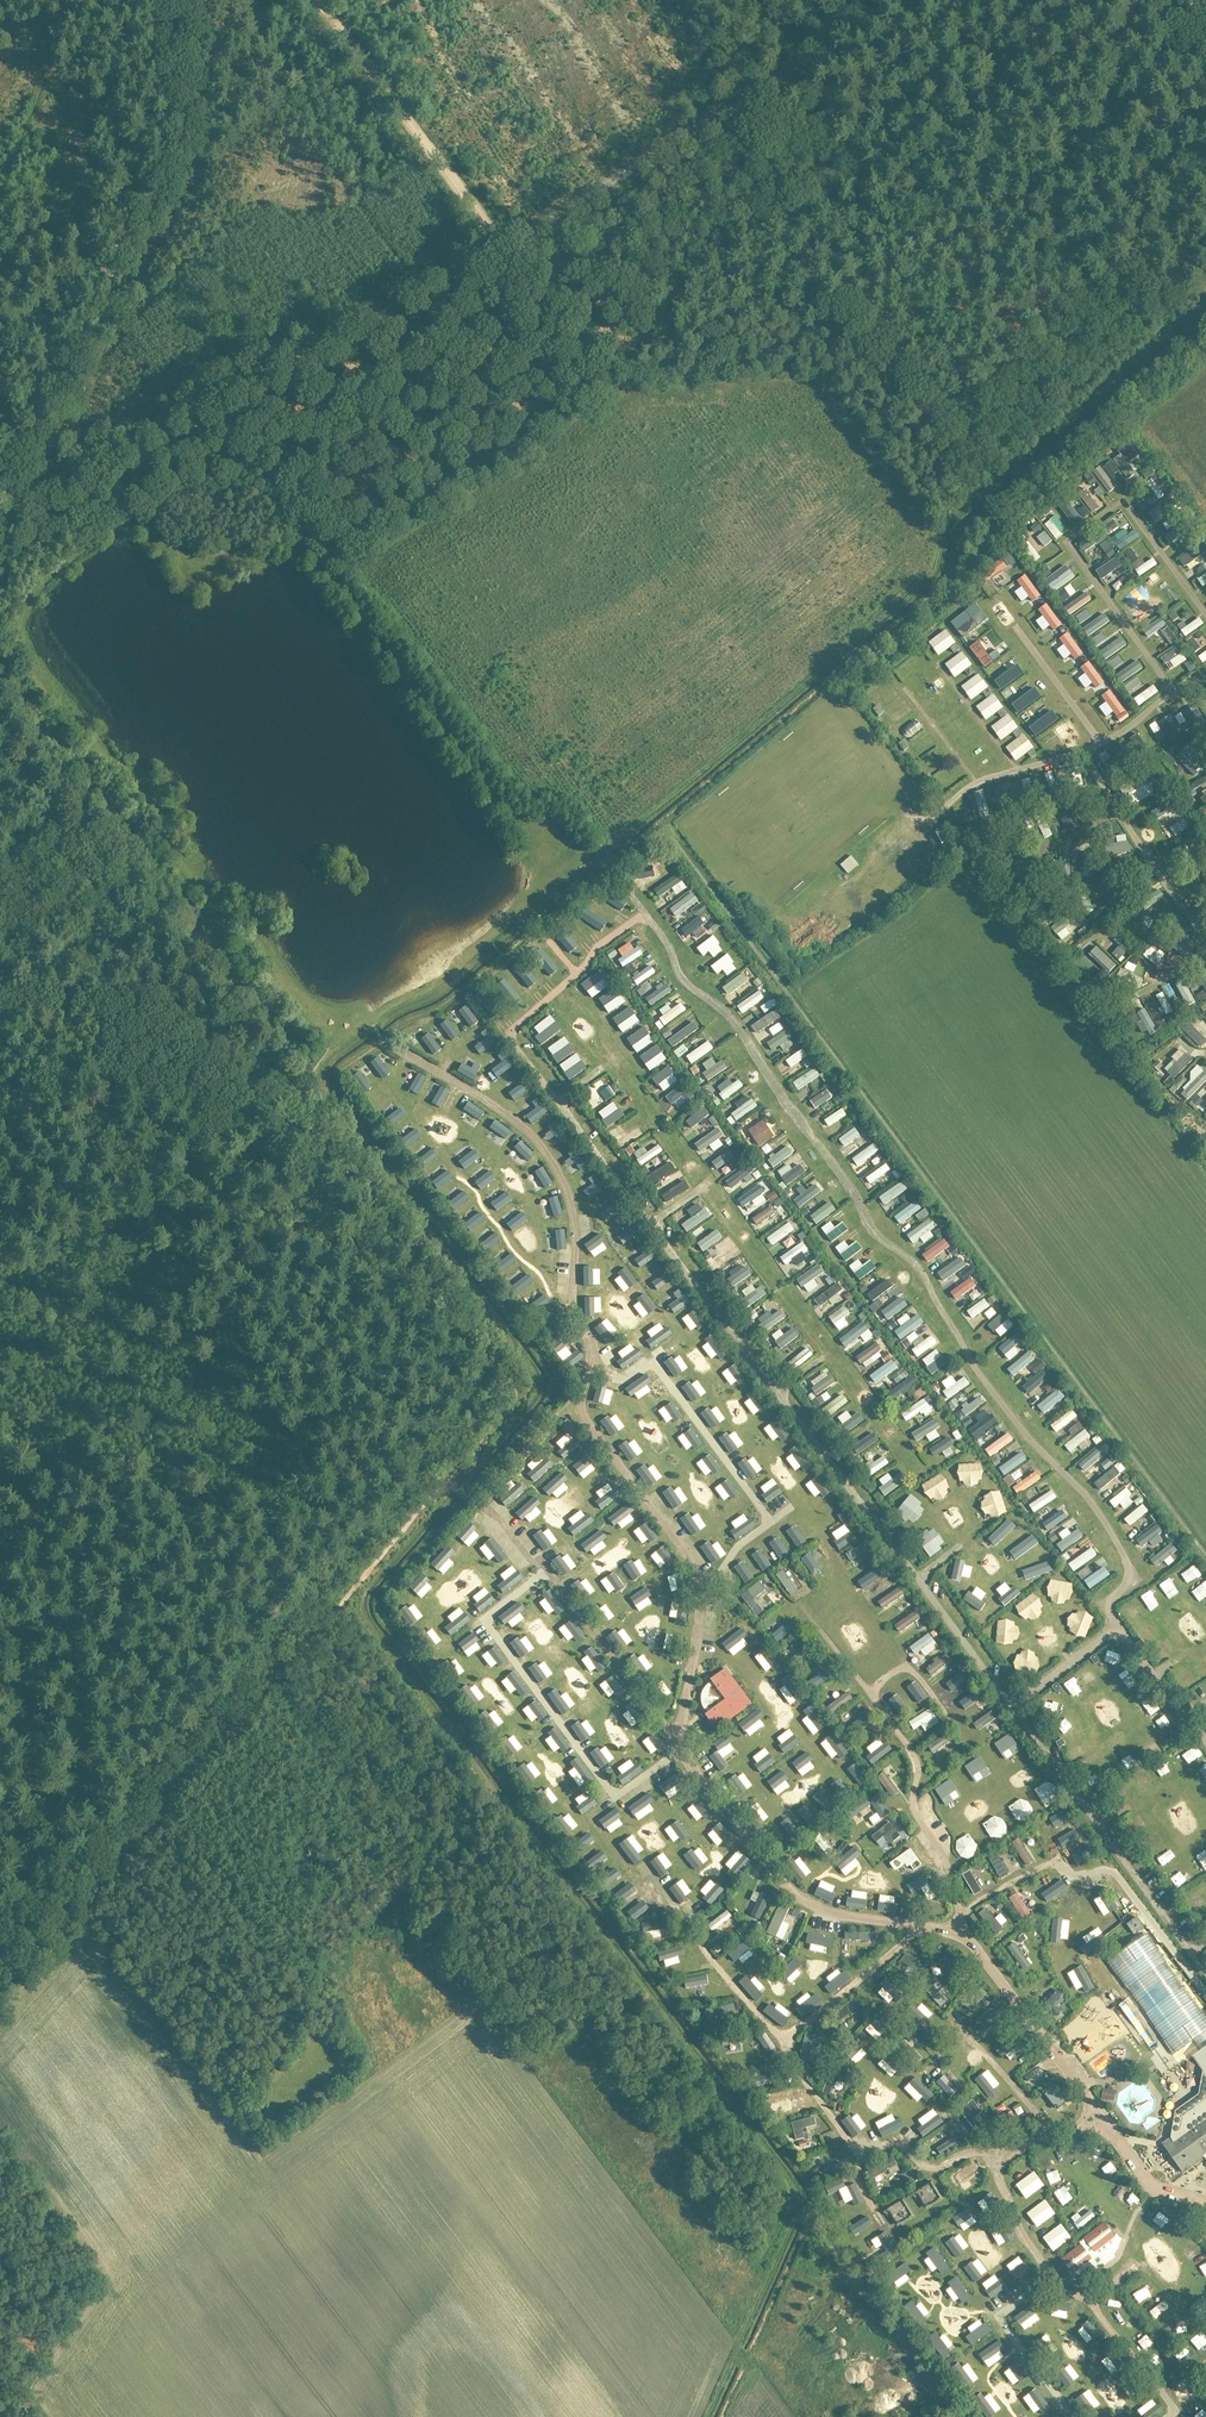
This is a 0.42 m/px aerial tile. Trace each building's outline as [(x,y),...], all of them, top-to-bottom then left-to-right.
[(1114,479),(1118,486),(1125,482),(1121,475),(1114,479)] [(1085,487),(1076,493),(1091,513),(1100,507),(1085,487)] [(1159,489),(1155,492),(1163,503),(1167,499),(1159,489)] [(1072,508),(1067,512),(1079,529),(1084,525),(1072,508)] [(1164,536),(1170,543),(1194,526),(1188,518),(1164,536)] [(1060,520),(1050,529),(1062,544),(1073,535),(1060,520)] [(1126,553),(1131,550),(1117,526),(1111,529),(1126,553)] [(1048,533),(1040,540),(1050,551),(1058,545),(1048,533)] [(1021,542),(1039,563),(1044,558),(1026,538),(1021,542)] [(1189,567),(1205,555),(1205,551),(1204,548),(1185,561),(1189,567)] [(1146,581),(1162,569),(1157,561),(1140,573),(1146,581)] [(1054,582),(1064,593),(1078,581),(1068,570),(1054,582)] [(1150,591),(1137,595),(1143,609),(1156,604),(1150,591)] [(1077,609),(1081,615),(1096,605),(1092,598),(1077,609)] [(1136,599),(1129,603),(1137,615),(1143,611),(1136,599)] [(1089,633),(1095,641),(1116,627),(1110,618),(1089,633)] [(1165,622),(1147,633),(1152,641),(1170,630),(1165,622)] [(1200,625),(1188,632),(1192,637),(1203,630),(1200,625)] [(945,635),(935,640),(938,648),(949,643),(945,635)] [(1166,660),(1173,674),(1186,668),(1178,653),(1166,660)] [(1117,675),(1130,670),(1126,660),(1113,664),(1117,675)] [(1017,662),(994,679),(1002,688),(1024,671),(1017,662)] [(1144,665),(1124,675),(1129,684),(1148,674),(1144,665)] [(1079,678),(1084,685),(1091,681),(1086,673),(1079,678)] [(1144,708),(1161,698),(1157,691),(1140,701),(1144,708)] [(1111,713),(1117,724),(1134,714),(1127,703),(1111,713)] [(1186,718),(1193,729),(1205,721),(1205,720),(1197,706),(1193,708),(1196,712),(1186,718)] [(1170,721),(1161,727),(1169,740),(1182,732),(1171,715),(1168,717),(1170,721)] [(1042,737),(1048,734),(1044,725),(1038,727),(1042,737)] [(1146,758),(1151,755),(1140,737),(1135,740),(1146,758)] [(1118,750),(1114,754),(1128,771),(1133,767),(1118,750)] [(1185,752),(1179,757),(1195,777),(1201,772),(1185,752)] [(1161,788),(1150,769),(1124,783),(1134,802),(1161,788)] [(1071,833),(1080,831),(1075,807),(1066,809),(1071,833)] [(1188,848),(1191,841),(1184,838),(1181,845),(1188,848)] [(663,866),(660,858),(641,865),(644,873),(663,866)] [(853,858),(842,867),(848,876),(860,866),(853,858)] [(1072,867),(1071,858),(1063,859),(1063,868),(1072,867)] [(1195,870),(1200,868),(1197,859),(1191,861),(1195,870)] [(662,899),(685,882),(677,871),(654,889),(662,899)] [(680,920),(702,899),(694,891),(673,912),(680,920)] [(1090,916),(1097,913),(1091,900),(1098,897),(1096,891),(1083,897),(1090,916)] [(1148,912),(1164,900),(1159,892),(1142,904),(1148,912)] [(1128,902),(1123,907),(1137,921),(1142,916),(1128,902)] [(594,931),(616,915),(609,905),(587,922),(594,931)] [(706,931),(707,932),(714,928),(705,914),(688,925),(696,937),(706,931)] [(1139,935),(1146,939),(1155,924),(1147,920),(1139,935)] [(1186,925),(1181,930),(1188,937),(1193,931),(1186,925)] [(624,927),(608,938),(614,946),(629,935),(624,927)] [(558,960),(577,945),(569,935),(550,950),(558,960)] [(698,943),(703,956),(714,952),(715,954),(725,950),(719,935),(698,943)] [(1125,955),(1132,949),(1122,935),(1115,941),(1125,955)] [(1176,950),(1181,946),(1172,935),(1167,939),(1176,950)] [(1088,936),(1064,961),(1095,992),(1121,966),(1088,936)] [(623,968),(645,955),(640,947),(618,959),(623,968)] [(590,961),(594,953),(587,948),(582,956),(590,961)] [(1161,968),(1165,962),(1150,950),(1145,956),(1161,968)] [(718,968),(731,958),(727,952),(713,962),(718,968)] [(582,956),(564,972),(572,980),(581,972),(586,979),(595,971),(582,956)] [(651,965),(634,979),(640,987),(657,973),(651,965)] [(730,997),(751,984),(744,973),(723,985),(730,997)] [(597,976),(580,992),(587,999),(603,983),(597,976)] [(667,988),(645,999),(650,1007),(671,996),(667,988)] [(746,1015),(766,999),(758,988),(737,1004),(746,1015)] [(598,1001),(611,1015),(624,1002),(611,989),(598,1001)] [(1160,995),(1167,1015),(1173,1013),(1166,992),(1160,995)] [(682,1004),(660,1019),(665,1026),(687,1010),(682,1004)] [(525,1019),(533,1028),(549,1015),(541,1006),(525,1019)] [(624,1012),(614,1019),(617,1024),(628,1016),(624,1012)] [(771,1012),(754,1026),(760,1034),(778,1020),(771,1012)] [(623,1029),(633,1021),(629,1016),(619,1024),(623,1029)] [(535,1043),(542,1051),(563,1033),(556,1025),(535,1043)] [(629,1049),(649,1033),(642,1025),(623,1041),(629,1049)] [(772,1051),(795,1037),(790,1028),(767,1043),(772,1051)] [(1201,1047),(1205,1044),(1205,1036),(1201,1028),(1193,1033),(1201,1047)] [(709,1040),(687,1055),(692,1063),(715,1047),(709,1040)] [(568,1042),(551,1058),(560,1068),(577,1051),(568,1042)] [(427,1043),(424,1055),(436,1058),(439,1046),(427,1043)] [(655,1045),(637,1062),(643,1069),(661,1052),(655,1045)] [(500,1065),(508,1058),(500,1048),(491,1055),(500,1065)] [(793,1068),(810,1059),(804,1048),(787,1058),(793,1068)] [(1176,1077),(1195,1060),(1188,1052),(1169,1070),(1176,1077)] [(573,1085),(593,1067),(584,1057),(564,1076),(573,1085)] [(656,1089),(675,1074),(669,1066),(650,1082),(656,1089)] [(553,1073),(560,1081),(565,1076),(559,1068),(553,1073)] [(1184,1094),(1191,1100),(1205,1082),(1205,1069),(1205,1068),(1184,1094)] [(800,1091),(823,1078),(818,1069),(795,1082),(800,1091)] [(832,1074),(824,1078),(827,1085),(836,1080),(832,1074)] [(436,1098),(441,1086),(430,1081),(425,1093),(436,1098)] [(695,1099),(684,1085),(666,1100),(672,1107),(682,1100),(687,1105),(695,1099)] [(814,1099),(820,1107),(836,1093),(830,1085),(814,1099)] [(709,1098),(717,1095),(714,1087),(706,1090),(709,1098)] [(614,1088),(590,1103),(596,1112),(619,1096),(614,1088)] [(735,1122),(759,1105),(752,1096),(729,1113),(735,1122)] [(604,1118),(609,1127),(633,1116),(628,1107),(604,1118)] [(689,1132),(710,1116),(703,1107),(682,1123),(689,1132)] [(844,1108),(825,1120),(831,1128),(849,1116),(844,1108)] [(754,1140),(769,1126),(761,1118),(746,1132),(754,1140)] [(629,1132),(628,1129),(620,1134),(628,1147),(647,1136),(641,1125),(629,1132)] [(844,1147),(863,1136),(858,1127),(839,1138),(844,1147)] [(731,1146),(717,1129),(700,1141),(706,1149),(716,1142),(724,1151),(731,1146)] [(512,1131),(503,1138),(511,1148),(520,1141),(512,1131)] [(853,1158),(860,1168),(883,1151),(875,1141),(853,1158)] [(526,1143),(517,1151),(525,1160),(534,1152),(526,1143)] [(789,1147),(769,1158),(773,1167),(794,1156),(789,1147)] [(872,1184),(891,1168),(884,1160),(866,1176),(872,1184)] [(535,1179),(547,1175),(543,1162),(531,1166),(535,1179)] [(744,1175),(747,1180),(757,1173),(751,1164),(728,1180),(730,1185),(744,1175)] [(794,1183),(808,1173),(801,1164),(787,1174),(794,1183)] [(512,1171),(506,1175),(511,1184),(518,1180),(512,1171)] [(735,1190),(747,1180),(743,1176),(731,1186),(735,1190)] [(888,1205),(909,1190),(900,1179),(880,1194),(888,1205)] [(668,1185),(666,1180),(659,1184),(665,1194),(660,1197),(665,1204),(688,1191),(683,1183),(677,1187),(674,1181),(668,1185)] [(760,1185),(742,1196),(747,1204),(765,1193),(760,1185)] [(806,1190),(804,1185),(794,1189),(800,1203),(823,1193),(820,1185),(806,1190)] [(912,1202),(895,1216),(902,1224),(919,1210),(912,1202)] [(821,1222),(836,1209),(831,1203),(816,1216),(821,1222)] [(757,1216),(762,1224),(780,1213),(774,1205),(757,1216)] [(695,1209),(677,1221),(685,1234),(710,1217),(705,1209),(698,1214),(695,1209)] [(917,1224),(925,1218),(920,1211),(912,1217),(917,1224)] [(630,1238),(639,1231),(629,1218),(620,1224),(630,1238)] [(848,1218),(829,1230),(834,1237),(853,1226),(848,1218)] [(916,1245),(940,1230),(934,1220),(909,1235),(916,1245)] [(774,1246),(797,1232),(790,1222),(768,1236),(774,1246)] [(711,1234),(704,1228),(693,1239),(707,1252),(723,1233),(717,1227),(711,1234)] [(929,1263),(950,1247),(942,1237),(922,1254),(929,1263)] [(858,1238),(842,1251),(849,1260),(866,1247),(858,1238)] [(846,1240),(837,1246),(841,1251),(849,1244),(846,1240)] [(950,1248),(956,1255),(961,1251),(955,1243),(950,1248)] [(816,1261),(810,1253),(806,1256),(796,1244),(790,1249),(807,1269),(816,1261)] [(712,1251),(716,1258),(725,1253),(721,1246),(712,1251)] [(721,1265),(741,1257),(737,1248),(717,1257),(721,1265)] [(963,1257),(940,1270),(945,1278),(968,1265),(963,1257)] [(660,1259),(648,1267),(652,1274),(664,1266),(660,1259)] [(873,1259),(852,1276),(857,1281),(878,1265),(873,1259)] [(751,1276),(742,1264),(729,1274),(730,1276),(724,1280),(732,1290),(751,1276)] [(510,1282),(521,1276),(516,1265),(504,1272),(510,1282)] [(817,1268),(802,1276),(806,1285),(822,1277),(817,1268)] [(600,1278),(600,1269),(587,1270),(587,1279),(600,1278)] [(663,1283),(670,1294),(678,1289),(668,1272),(657,1279),(661,1285),(663,1283)] [(868,1292),(875,1302),(895,1286),(887,1276),(868,1292)] [(583,1301),(601,1331),(640,1308),(622,1278),(583,1301)] [(969,1281),(956,1291),(961,1298),(974,1287),(969,1281)] [(752,1306),(768,1293),(763,1287),(747,1300),(752,1306)] [(840,1287),(829,1296),(834,1302),(845,1293),(840,1287)] [(979,1298),(989,1292),(986,1287),(976,1294),(979,1298)] [(987,1295),(966,1311),(972,1319),(994,1304),(987,1295)] [(670,1307),(675,1315),(689,1307),(684,1298),(670,1307)] [(887,1307),(891,1315),(907,1307),(903,1299),(887,1307)] [(836,1326),(852,1315),(845,1306),(829,1317),(836,1326)] [(778,1311),(764,1322),(770,1331),(785,1320),(778,1311)] [(903,1340),(927,1323),(918,1311),(894,1328),(903,1340)] [(988,1335),(998,1327),(1003,1333),(1011,1325),(1001,1313),(983,1329),(988,1335)] [(658,1321),(646,1327),(652,1338),(664,1332),(658,1321)] [(783,1347),(801,1337),(795,1327),(777,1338),(783,1347)] [(708,1331),(698,1338),(706,1349),(716,1343),(708,1331)] [(636,1351),(646,1343),(639,1333),(628,1341),(636,1351)] [(1013,1335),(996,1351),(1002,1357),(1020,1342),(1013,1335)] [(929,1337),(914,1349),(919,1355),(934,1344),(929,1337)] [(558,1353),(568,1349),(565,1340),(555,1344),(558,1353)] [(617,1364),(629,1356),(622,1346),(610,1354),(617,1364)] [(799,1367),(816,1357),(809,1347),(793,1358),(799,1367)] [(723,1349),(713,1354),(719,1366),(729,1362),(723,1349)] [(863,1361),(868,1368),(883,1356),(879,1350),(863,1361)] [(1029,1350),(1015,1363),(1023,1372),(1037,1359),(1029,1350)] [(930,1365),(936,1373),(949,1363),(943,1355),(930,1365)] [(878,1383),(901,1367),(893,1356),(870,1371),(878,1383)] [(735,1384),(743,1377),(734,1366),(725,1373),(735,1384)] [(815,1385),(819,1391),(834,1382),(831,1376),(815,1385)] [(969,1378),(945,1388),(948,1395),(972,1386),(969,1378)] [(739,1391),(747,1402),(756,1396),(748,1384),(739,1391)] [(889,1393),(893,1400),(909,1392),(905,1385),(889,1393)] [(1056,1392),(1040,1402),(1045,1410),(1061,1400),(1056,1392)] [(842,1393),(824,1407),(831,1416),(849,1401),(842,1393)] [(979,1395),(962,1407),(968,1415),(985,1404),(979,1395)] [(908,1422),(933,1408),(927,1398),(903,1411),(908,1422)] [(758,1419),(769,1415),(764,1402),(753,1406),(758,1419)] [(1073,1407),(1052,1424),(1060,1434),(1080,1417),(1073,1407)] [(861,1410),(843,1423),(849,1432),(867,1419),(861,1410)] [(914,1428),(920,1438),(948,1421),(942,1412),(914,1428)] [(1070,1452),(1093,1439),(1087,1430),(1065,1443),(1070,1452)] [(993,1457),(1015,1439),(1008,1431),(986,1448),(993,1457)] [(856,1454),(880,1441),(876,1433),(851,1446),(856,1454)] [(945,1458),(959,1445),(949,1435),(935,1448),(945,1458)] [(544,1455),(555,1460),(560,1449),(549,1444),(544,1455)] [(585,1446),(573,1457),(582,1466),(593,1455),(585,1446)] [(797,1468),(807,1462),(800,1451),(790,1457),(797,1468)] [(1008,1475),(1029,1459),(1022,1451),(1001,1467),(1008,1475)] [(1099,1451),(1083,1461),(1088,1469),(1104,1459),(1099,1451)] [(870,1462),(875,1472),(890,1465),(885,1454),(870,1462)] [(954,1478),(972,1467),(967,1459),(949,1471),(954,1478)] [(535,1462),(527,1470),(540,1482),(548,1473),(535,1462)] [(777,1464),(766,1470),(774,1484),(786,1478),(777,1464)] [(805,1471),(814,1481),(820,1476),(812,1466),(805,1471)] [(600,1467),(587,1479),(596,1490),(610,1477),(600,1467)] [(701,1471),(714,1487),(719,1483),(707,1467),(701,1471)] [(1018,1493),(1042,1479),(1037,1470),(1013,1485),(1018,1493)] [(747,1480),(757,1495),(765,1490),(754,1475),(747,1480)] [(990,1489),(993,1494),(1005,1486),(1000,1479),(992,1485),(985,1475),(965,1488),(973,1500),(990,1489)] [(524,1500),(532,1493),(519,1480),(512,1487),(524,1500)] [(827,1483),(817,1490),(824,1502),(835,1495),(827,1483)] [(737,1509),(745,1504),(736,1489),(728,1494),(737,1509)] [(1111,1499),(1116,1508),(1123,1504),(1126,1508),(1136,1502),(1129,1489),(1111,1499)] [(1054,1490),(1030,1503),(1035,1512),(1059,1499),(1054,1490)] [(690,1497),(678,1496),(678,1507),(690,1508),(690,1497)] [(910,1496),(896,1514),(906,1523),(921,1505),(910,1496)] [(506,1497),(497,1507),(511,1520),(520,1510),(506,1497)] [(580,1498),(564,1504),(569,1514),(584,1508),(580,1498)] [(895,1510),(904,1504),(899,1498),(891,1503),(895,1510)] [(993,1500),(979,1512),(985,1519),(999,1507),(993,1500)] [(623,1518),(634,1512),(629,1501),(617,1506),(623,1518)] [(826,1507),(830,1518),(845,1513),(841,1501),(826,1507)] [(1144,1503),(1125,1518),(1133,1527),(1151,1512),(1144,1503)] [(1042,1523),(1049,1533),(1070,1517),(1063,1507),(1042,1523)] [(715,1513),(723,1524),(728,1520),(721,1509),(715,1513)] [(993,1530),(1001,1537),(1016,1520),(1008,1513),(993,1530)] [(915,1527),(920,1535),(938,1523),(933,1515),(915,1527)] [(632,1530),(641,1534),(646,1523),(636,1519),(632,1530)] [(1157,1523),(1136,1537),(1144,1548),(1165,1534),(1157,1523)] [(526,1544),(539,1533),(532,1524),(518,1536),(526,1544)] [(710,1534),(710,1524),(694,1525),(694,1535),(710,1534)] [(853,1525),(843,1527),(845,1534),(855,1531),(853,1525)] [(473,1538),(487,1546),(493,1536),(479,1528),(473,1538)] [(1062,1540),(1066,1549),(1085,1539),(1080,1530),(1062,1540)] [(916,1540),(930,1558),(941,1550),(927,1532),(916,1540)] [(585,1549),(592,1542),(587,1537),(580,1544),(585,1549)] [(1026,1537),(1008,1547),(1013,1555),(1031,1545),(1026,1537)] [(782,1543),(787,1555),(798,1550),(793,1538),(782,1543)] [(448,1550),(457,1558),(466,1547),(457,1539),(448,1550)] [(649,1557),(664,1548),(658,1539),(643,1548),(649,1557)] [(864,1555),(862,1551),(868,1547),(864,1540),(846,1551),(853,1562),(864,1555)] [(615,1564),(624,1555),(611,1541),(602,1550),(615,1564)] [(492,1551),(502,1564),(512,1557),(502,1543),(492,1551)] [(555,1552),(569,1566),(577,1559),(563,1544),(555,1552)] [(1152,1554),(1156,1562),(1177,1551),(1173,1544),(1152,1554)] [(704,1553),(710,1561),(718,1554),(712,1547),(704,1553)] [(768,1569),(780,1562),(771,1547),(759,1554),(768,1569)] [(816,1550),(822,1558),(827,1554),(821,1547),(816,1550)] [(1094,1547),(1069,1561),(1075,1571),(1099,1557),(1094,1547)] [(1025,1572),(1035,1564),(1038,1569),(1052,1558),(1043,1548),(1021,1566),(1025,1572)] [(967,1551),(939,1571),(957,1595),(978,1579),(975,1572),(976,1564),(967,1551)] [(665,1558),(670,1571),(677,1569),(672,1556),(665,1558)] [(441,1577),(451,1566),(442,1558),(432,1569),(441,1577)] [(584,1564),(592,1575),(600,1569),(592,1558),(584,1564)] [(1191,1563),(1183,1570),(1192,1579),(1200,1572),(1191,1563)] [(1093,1588),(1113,1576),(1107,1567),(1087,1578),(1093,1588)] [(790,1594),(799,1588),(788,1569),(779,1574),(790,1594)] [(1057,1570),(1033,1586),(1040,1596),(1064,1580),(1057,1570)] [(575,1571),(570,1581),(582,1587),(588,1578),(575,1571)] [(417,1588),(426,1596),(436,1585),(426,1577),(417,1588)] [(673,1592),(689,1586),(685,1577),(670,1583),(673,1592)] [(1168,1598),(1177,1594),(1170,1578),(1161,1582),(1168,1598)] [(985,1579),(963,1595),(969,1604),(991,1588),(985,1579)] [(759,1580),(740,1595),(757,1616),(763,1610),(754,1598),(765,1589),(759,1580)] [(1192,1590),(1200,1601),(1205,1596),(1205,1580),(1192,1590)] [(901,1588),(881,1598),(884,1604),(900,1596),(900,1598),(905,1596),(901,1588)] [(1069,1593),(1075,1602),(1081,1598),(1074,1589),(1069,1593)] [(1142,1594),(1148,1607),(1158,1602),(1153,1589),(1142,1594)] [(1055,1614),(1073,1601),(1067,1592),(1048,1606),(1055,1614)] [(517,1611),(528,1603),(521,1593),(510,1601),(517,1611)] [(1006,1611),(1002,1604),(997,1606),(992,1597),(978,1605),(986,1621),(1006,1611)] [(422,1619),(421,1603),(410,1604),(410,1619),(422,1619)] [(677,1606),(677,1614),(688,1614),(688,1606),(677,1606)] [(492,1616),(501,1625),(511,1616),(503,1607),(492,1616)] [(896,1624),(904,1633),(923,1617),(915,1608),(896,1624)] [(1066,1638),(1087,1620),(1080,1612),(1059,1630),(1066,1638)] [(606,1627),(612,1636),(626,1628),(620,1619),(606,1627)] [(780,1642),(798,1627),(792,1620),(774,1634),(780,1642)] [(999,1643),(1019,1628),(1013,1620),(1003,1627),(1000,1623),(990,1630),(999,1643)] [(741,1635),(750,1629),(745,1621),(735,1627),(741,1635)] [(1142,1629),(1147,1639),(1157,1634),(1152,1624),(1142,1629)] [(916,1655),(936,1642),(930,1631),(909,1644),(916,1655)] [(635,1636),(626,1637),(627,1645),(636,1644),(635,1636)] [(752,1653),(764,1649),(759,1637),(748,1641),(752,1653)] [(1027,1638),(1010,1648),(1013,1652),(1009,1655),(1011,1660),(1033,1647),(1027,1638)] [(438,1650),(446,1660),(455,1653),(447,1643),(438,1650)] [(1169,1643),(1157,1652),(1162,1658),(1173,1650),(1169,1643)] [(935,1676),(954,1661),(946,1651),(927,1667),(935,1676)] [(683,1652),(670,1652),(669,1660),(683,1660),(683,1652)] [(1111,1661),(1121,1671),(1129,1663),(1120,1653),(1111,1661)] [(773,1656),(761,1661),(766,1675),(778,1670),(773,1656)] [(643,1674),(653,1667),(647,1658),(637,1665),(643,1674)] [(1041,1658),(1019,1672),(1025,1681),(1047,1667),(1041,1658)] [(455,1675),(466,1670),(462,1660),(451,1665),(455,1675)] [(1099,1661),(1095,1664),(1099,1670),(1104,1666),(1099,1661)] [(600,1663),(588,1672),(595,1682),(607,1673),(600,1663)] [(1079,1673),(1084,1680),(1095,1673),(1090,1666),(1079,1673)] [(706,1715),(717,1729),(751,1704),(726,1670),(711,1680),(714,1684),(710,1686),(709,1685),(707,1687),(705,1689),(704,1691),(703,1693),(703,1695),(702,1697),(702,1699),(702,1701),(702,1703),(703,1705),(704,1707),(706,1710),(707,1709),(709,1712),(706,1715)] [(828,1670),(810,1681),(816,1690),(834,1678),(828,1670)] [(784,1691),(793,1685),(786,1674),(777,1680),(784,1691)] [(661,1692),(669,1689),(664,1676),(655,1680),(661,1692)] [(949,1694),(968,1682),(965,1676),(945,1688),(949,1694)] [(1073,1696),(1082,1691),(1073,1676),(1065,1681),(1073,1696)] [(584,1678),(571,1686),(577,1696),(590,1688),(584,1678)] [(984,1678),(947,1707),(962,1727),(998,1699),(984,1678)] [(654,1683),(649,1686),(658,1698),(663,1695),(654,1683)] [(1060,1688),(1056,1692),(1060,1698),(1065,1694),(1060,1688)] [(1147,1693),(1144,1688),(1138,1692),(1141,1697),(1147,1693)] [(786,1701),(793,1712),(808,1703),(800,1691),(786,1701)] [(829,1704),(835,1714),(855,1701),(849,1691),(829,1704)] [(561,1711),(572,1701),(565,1692),(553,1702),(561,1711)] [(1158,1706),(1149,1694),(1140,1701),(1149,1712),(1158,1706)] [(583,1714),(591,1704),(586,1700),(578,1710),(583,1714)] [(931,1707),(910,1720),(916,1730),(937,1717),(931,1707)] [(802,1721),(811,1733),(824,1722),(816,1711),(802,1721)] [(965,1726),(971,1736),(995,1719),(990,1711),(983,1716),(982,1715),(965,1726)] [(490,1719),(498,1727),(506,1720),(498,1712),(490,1719)] [(763,1738),(774,1730),(762,1714),(751,1721),(763,1738)] [(559,1723),(568,1734),(577,1727),(569,1716),(559,1723)] [(631,1729),(637,1739),(650,1731),(643,1721),(631,1729)] [(550,1746),(559,1734),(553,1730),(544,1741),(550,1746)] [(623,1733),(614,1740),(621,1750),(631,1743),(623,1733)] [(930,1745),(937,1755),(949,1747),(946,1742),(951,1738),(948,1733),(930,1745)] [(1020,1750),(1009,1733),(994,1744),(1001,1754),(1010,1748),(1015,1754),(1020,1750)] [(752,1750),(756,1747),(747,1734),(742,1737),(752,1750)] [(1082,1738),(1072,1750),(1082,1758),(1092,1746),(1082,1738)] [(1066,1744),(1062,1739),(1056,1743),(1060,1748),(1066,1744)] [(1180,1753),(1186,1763),(1203,1752),(1196,1742),(1180,1753)] [(1123,1762),(1132,1757),(1126,1747),(1117,1752),(1123,1762)] [(725,1750),(707,1751),(708,1764),(726,1763),(725,1750)] [(831,1760),(839,1772),(853,1762),(845,1751),(831,1760)] [(623,1759),(628,1771),(638,1766),(632,1754),(623,1759)] [(794,1770),(791,1765),(788,1766),(779,1754),(773,1757),(786,1776),(794,1770)] [(991,1772),(979,1756),(964,1766),(971,1776),(981,1770),(985,1776),(991,1772)] [(1165,1759),(1156,1765),(1163,1776),(1172,1770),(1165,1759)] [(1091,1771),(1099,1783),(1110,1777),(1102,1764),(1091,1771)] [(667,1767),(661,1778),(671,1784),(677,1773),(667,1767)] [(884,1770),(879,1775),(896,1795),(901,1790),(884,1770)] [(1113,1779),(1118,1776),(1114,1770),(1109,1773),(1113,1779)] [(846,1788),(864,1787),(863,1775),(845,1776),(846,1788)] [(950,1778),(935,1788),(946,1805),(952,1802),(948,1795),(957,1789),(950,1778)] [(1037,1795),(1042,1803),(1053,1804),(1058,1800),(1058,1792),(1054,1785),(1049,1787),(1046,1782),(1041,1785),(1037,1795)] [(679,1805),(690,1794),(681,1785),(670,1796),(679,1805)] [(820,1794),(826,1808),(836,1803),(830,1789),(820,1794)] [(749,1792),(739,1799),(747,1810),(757,1802),(749,1792)] [(598,1798),(602,1809),(611,1805),(607,1795),(598,1798)] [(868,1805),(872,1802),(870,1799),(857,1806),(864,1820),(873,1815),(868,1805)] [(1012,1812),(1017,1820),(1027,1821),(1032,1817),(1033,1809),(1028,1802),(1024,1804),(1020,1799),(1015,1803),(1012,1812)] [(694,1800),(686,1807),(695,1818),(704,1811),(694,1800)] [(1146,1815),(1134,1825),(1143,1835),(1154,1825),(1146,1815)] [(986,1829),(991,1837),(1001,1838),(1007,1835),(1007,1826),(1003,1819),(998,1822),(995,1816),(990,1820),(986,1829)] [(709,1836),(719,1829),(712,1818),(702,1825),(709,1836)] [(767,1828),(774,1827),(773,1819),(766,1819),(767,1828)] [(889,1822),(872,1836),(876,1842),(884,1836),(890,1844),(900,1835),(889,1822)] [(793,1824),(785,1830),(791,1840),(799,1834),(793,1824)] [(580,1827),(575,1831),(581,1840),(587,1837),(580,1827)] [(662,1834),(656,1838),(663,1849),(670,1845),(662,1834)] [(725,1835),(715,1842),(723,1854),(733,1847),(725,1835)] [(1021,1835),(1013,1839),(1029,1867),(1037,1863),(1021,1835)] [(1072,1854),(1088,1842),(1083,1836),(1073,1843),(1070,1838),(1059,1846),(1063,1852),(1068,1849),(1072,1854)] [(978,1846),(972,1838),(962,1837),(957,1841),(956,1849),(961,1856),(965,1854),(969,1859),(974,1856),(978,1846)] [(596,1852),(605,1850),(603,1840),(593,1842),(596,1852)] [(911,1848),(890,1863),(896,1871),(908,1861),(914,1870),(923,1864),(911,1848)] [(805,1881),(813,1875),(795,1853),(787,1859),(805,1881)] [(1200,1853),(1194,1857),(1199,1865),(1205,1861),(1200,1853)] [(730,1868),(741,1867),(741,1857),(729,1858),(730,1868)] [(604,1868),(608,1874),(622,1866),(618,1859),(604,1868)] [(997,1865),(1004,1879),(1012,1874),(1005,1861),(997,1865)] [(1178,1871),(1182,1886),(1191,1884),(1187,1869),(1178,1871)] [(973,1895),(985,1892),(980,1874),(969,1877),(973,1895)] [(719,1879),(713,1886),(722,1894),(728,1888),(719,1879)] [(750,1912),(766,1887),(756,1881),(741,1906),(750,1912)] [(1019,1890),(1010,1894),(1016,1909),(1026,1905),(1019,1890)] [(654,1901),(657,1908),(665,1903),(662,1897),(654,1901)] [(783,1904),(769,1934),(780,1939),(793,1909),(783,1904)] [(717,1934),(735,1919),(730,1912),(711,1927),(717,1934)] [(1001,1925),(1007,1921),(1003,1913),(996,1916),(1001,1925)] [(653,1936),(671,1933),(670,1927),(652,1930),(653,1936)] [(174,1952),(181,1946),(176,1941),(170,1947),(174,1952)] [(1015,1941),(1009,1946),(1028,1969),(1034,1964),(1015,1941)] [(913,1943),(886,1968),(914,1994),(940,1967),(934,1958),(913,1943)] [(1069,1966),(1081,1978),(1094,1966),(1082,1954),(1069,1966)] [(885,1969),(857,1992),(892,2028),(916,1999),(885,1969)] [(760,1996),(776,1982),(768,1972),(752,1985),(760,1996)] [(981,1972),(942,2013),(951,2023),(970,2028),(1001,2001),(981,1972)] [(687,1981),(689,1992),(712,1987),(709,1976),(687,1981)] [(938,1999),(944,1993),(932,1980),(926,1986),(938,1999)] [(1142,1995),(1172,2040),(1194,2026),(1164,1981),(1142,1995)] [(1050,2012),(1058,2007),(1058,2004),(1064,2000),(1063,1993),(1054,1988),(1046,1994),(1047,1997),(1045,2000),(1044,1997),(1041,2000),(1041,2005),(1042,2009),(1050,2012)] [(791,1996),(773,2009),(779,2017),(797,2004),(791,1996)] [(848,2019),(864,2006),(858,1999),(842,2011),(848,2019)] [(734,2003),(706,2008),(707,2016),(724,2012),(726,2023),(737,2021),(735,2011),(736,2011),(734,2003)] [(1128,2014),(1126,2015),(1135,2029),(1143,2023),(1130,2003),(1124,2008),(1128,2014)] [(761,2029),(732,2033),(734,2042),(752,2040),(753,2049),(762,2048),(761,2039),(762,2038),(761,2029)] [(806,2035),(802,2059),(814,2061),(818,2037),(806,2035)] [(1009,2038),(1000,2047),(1009,2057),(1019,2048),(1009,2038)] [(1125,2060),(1130,2054),(1123,2048),(1118,2055),(1125,2060)] [(1193,2057),(1204,2071),(1200,2094),(1176,2111),(1171,2138),(1171,2139),(1163,2144),(1183,2172),(1205,2157),(1205,2159),(1205,2048),(1193,2057)] [(1033,2060),(1037,2057),(1032,2049),(1027,2052),(1033,2060)] [(880,2084),(895,2068),(887,2061),(872,2077),(880,2084)] [(1035,2090),(1052,2078),(1048,2071),(1044,2074),(1039,2067),(1025,2075),(1035,2090)] [(978,2070),(971,2077),(988,2095),(995,2087),(978,2070)] [(914,2077),(897,2095),(906,2103),(914,2094),(922,2085),(914,2077)] [(1070,2099),(1058,2082),(1044,2092),(1057,2109),(1070,2099)] [(1103,2089),(1101,2101),(1114,2103),(1116,2092),(1103,2089)] [(965,2109),(970,2118),(983,2111),(977,2101),(965,2109)] [(1012,2136),(1024,2132),(1016,2110),(1005,2113),(1012,2136)] [(858,2111),(849,2117),(859,2132),(868,2126),(858,2111)] [(936,2112),(914,2120),(918,2129),(939,2120),(936,2112)] [(814,2116),(792,2122),(797,2139),(806,2137),(803,2127),(816,2124),(814,2116)] [(945,2157),(964,2145),(960,2138),(941,2150),(945,2157)] [(866,2164),(864,2170),(864,2179),(873,2198),(880,2202),(886,2203),(891,2200),(924,2178),(924,2176),(912,2167),(904,2157),(898,2152),(892,2152),(874,2157),(869,2161),(866,2164)] [(1094,2165),(1099,2170),(1109,2161),(1104,2155),(1094,2165)] [(824,2178),(848,2171),(845,2161),(821,2169),(824,2178)] [(963,2184),(980,2171),(975,2164),(957,2176),(963,2184)] [(1044,2184),(1035,2172),(1023,2181),(1032,2193),(1044,2184)] [(932,2179),(914,2190),(925,2210),(944,2198),(932,2179)] [(864,2201),(847,2185),(832,2201),(850,2217),(864,2201)] [(1063,2208),(1081,2195),(1075,2187),(1057,2199),(1063,2208)] [(904,2197),(886,2207),(897,2227),(916,2216),(904,2197)] [(1054,2213),(1046,2200),(1034,2209),(1042,2221),(1054,2213)] [(1072,2214),(1081,2224),(1094,2212),(1085,2202),(1072,2214)] [(1160,2229),(1165,2212),(1154,2209),(1149,2226),(1160,2229)] [(890,2246),(897,2241),(878,2217),(871,2222),(890,2246)] [(957,2218),(950,2223),(959,2235),(966,2230),(957,2218)] [(998,2224),(988,2229),(996,2242),(1005,2236),(998,2224)] [(1071,2278),(1090,2276),(1094,2273),(1095,2268),(1098,2268),(1105,2263),(1106,2260),(1111,2260),(1115,2257),(1122,2240),(1120,2239),(1117,2235),(1114,2237),(1105,2224),(1079,2243),(1081,2246),(1062,2260),(1071,2272),(1069,2273),(1071,2275),(1071,2278)] [(1071,2237),(1062,2225),(1050,2233),(1058,2245),(1071,2237)] [(1181,2225),(1173,2233),(1183,2241),(1190,2233),(1181,2225)] [(926,2239),(933,2251),(945,2245),(937,2232),(926,2239)] [(909,2251),(917,2264),(926,2259),(918,2246),(909,2251)] [(1205,2258),(1205,2253),(1201,2246),(1186,2256),(1193,2266),(1205,2258)] [(1003,2265),(1019,2258),(1014,2247),(999,2253),(1003,2265)] [(1027,2262),(1012,2271),(1018,2282),(1033,2273),(1027,2262)] [(1141,2307),(1147,2303),(1139,2292),(1133,2296),(1141,2307)] [(1156,2324),(1168,2313),(1159,2303),(1147,2315),(1156,2324)] [(921,2322),(931,2314),(925,2306),(915,2314),(921,2322)] [(1015,2308),(1011,2311),(1018,2321),(1023,2318),(1015,2308)] [(1073,2318),(1080,2330),(1094,2321),(1087,2309),(1073,2318)] [(1197,2312),(1201,2322),(1205,2320),(1205,2315),(1204,2309),(1197,2312)] [(1127,2321),(1132,2334),(1142,2330),(1137,2318),(1127,2321)] [(940,2327),(944,2336),(952,2332),(948,2323),(940,2327)] [(933,2332),(939,2340),(944,2337),(938,2328),(933,2332)] [(1173,2330),(1165,2337),(1174,2346),(1182,2339),(1173,2330)] [(1090,2339),(1096,2350),(1108,2344),(1102,2333),(1090,2339)] [(956,2343),(946,2350),(954,2361),(964,2354),(956,2343)] [(1177,2355),(1181,2364),(1190,2360),(1187,2351),(1177,2355)] [(1165,2352),(1155,2359),(1163,2369),(1172,2362),(1165,2352)] [(1061,2376),(1071,2368),(1064,2361),(1055,2369),(1061,2376)] [(1132,2373),(1125,2379),(1133,2390),(1140,2384),(1132,2373)] [(985,2405),(993,2399),(985,2388),(977,2394),(985,2405)] [(1099,2406),(1093,2391),(1086,2393),(1092,2409),(1099,2406)] [(1150,2393),(1141,2397),(1145,2407),(1155,2404),(1150,2393)] [(1003,2416),(1007,2416),(1012,2413),(1005,2402),(996,2408),(1003,2416)] [(993,2416),(1002,2416),(994,2408),(989,2413),(993,2416)]
